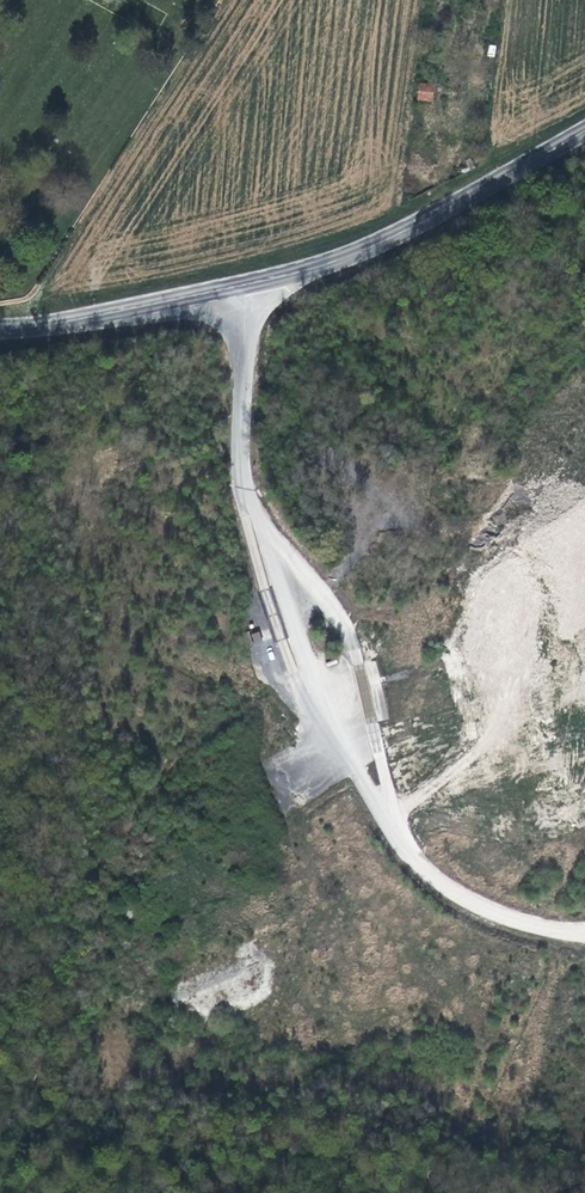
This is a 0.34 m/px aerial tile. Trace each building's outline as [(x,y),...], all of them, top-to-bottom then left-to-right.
[(488,44),(487,56),(495,57),(496,45),(488,44)] [(433,101),(434,83),(417,82),(416,100),(433,101)] [(276,614),(269,592),(261,594),(268,616),(276,614)] [(254,644),(262,641),(259,631),(251,634),(254,644)]
